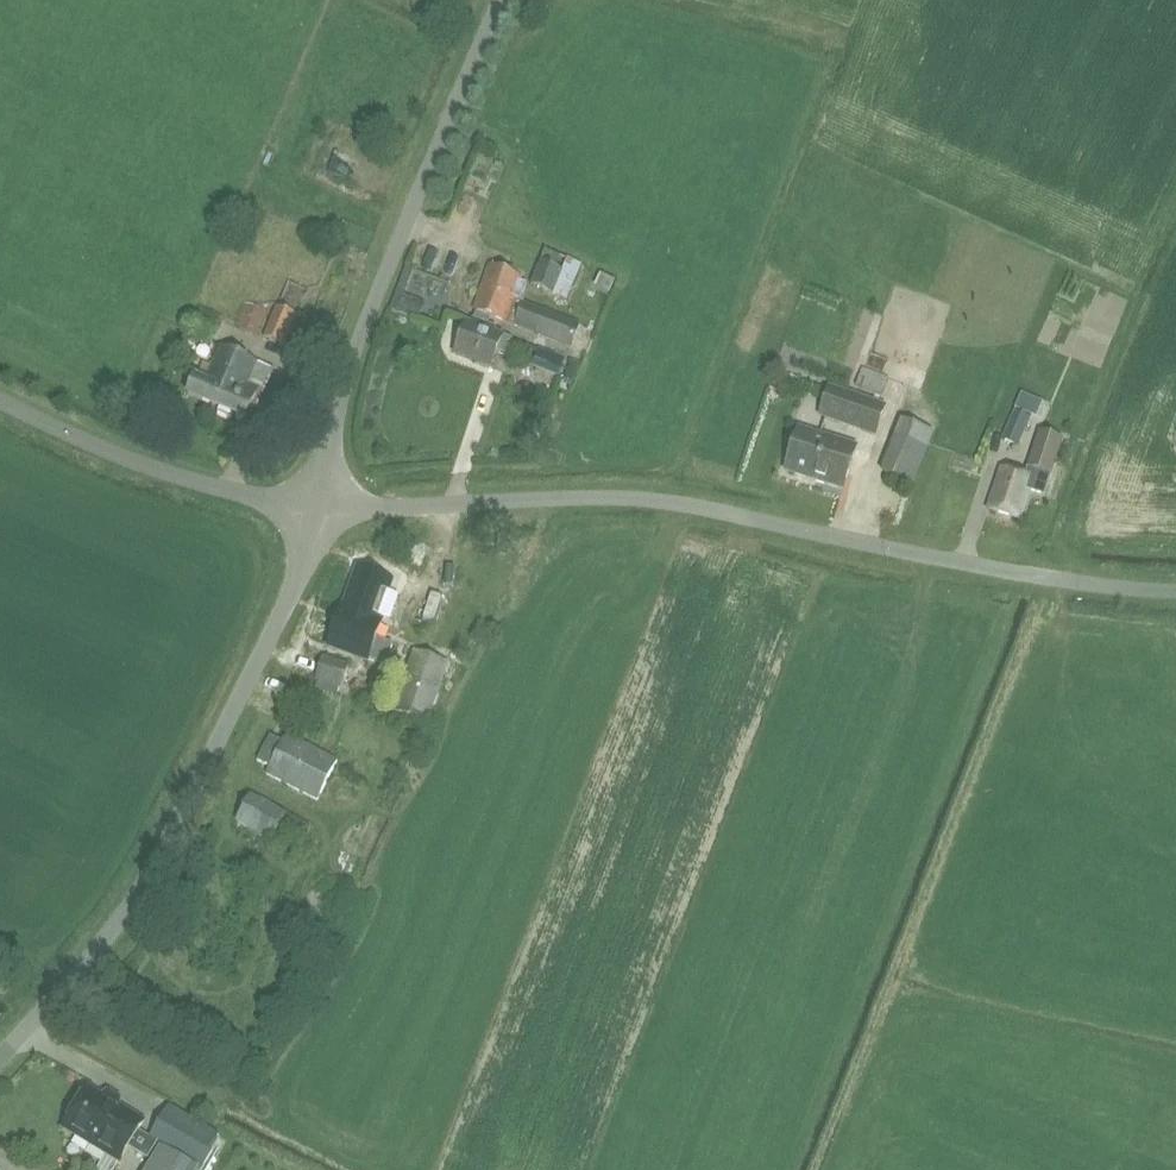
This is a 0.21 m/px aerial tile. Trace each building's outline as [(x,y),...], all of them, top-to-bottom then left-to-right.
[(327,140),(322,158),(336,162),(341,145),(327,140)] [(581,265),(544,248),(529,283),(566,300),(581,265)] [(474,322),(488,327),(492,318),(507,324),(523,280),(491,268),(475,311),(478,312),(474,322)] [(602,275),(596,287),(608,293),(614,280),(602,275)] [(403,294),(396,312),(418,320),(424,302),(403,294)] [(239,295),(230,319),(253,327),(261,303),(239,295)] [(526,305),(517,327),(572,348),(581,327),(526,305)] [(284,346),(297,315),(276,306),(263,337),(284,346)] [(498,331),(488,327),(474,322),(473,322),(472,326),(468,324),(456,357),(492,371),(499,352),(506,355),(512,340),(502,336),(501,337),(496,335),(498,331)] [(258,363),(221,348),(213,367),(204,364),(198,379),(195,378),(187,397),(219,411),(217,416),(230,421),(232,416),(246,422),(252,406),(258,409),(265,393),(249,386),(258,363)] [(564,359),(552,354),(545,370),(558,375),(564,359)] [(854,387),(881,397),(880,402),(895,407),(903,385),(888,379),(888,378),(861,368),(854,387)] [(1075,397),(1078,382),(1056,377),(1052,392),(1075,397)] [(817,416),(875,437),(886,406),(829,385),(817,416)] [(1021,393),(1014,408),(1031,416),(1038,401),(1021,393)] [(1018,447),(1031,416),(1014,408),(1001,439),(1018,447)] [(900,419),(880,472),(913,485),(933,432),(900,419)] [(843,492),(858,450),(802,430),(787,472),(843,492)] [(1042,433),(1030,468),(1053,478),(1065,441),(1042,433)] [(1003,471),(989,511),(1021,522),(1034,482),(1003,471)] [(358,567),(343,608),(377,620),(392,579),(393,578),(357,565),(357,566),(358,567)] [(382,626),(342,611),(329,649),(369,663),(370,661),(385,666),(393,644),(378,638),(382,626)] [(427,723),(448,662),(414,650),(393,711),(427,723)] [(326,658),(317,684),(341,691),(350,667),(326,658)] [(257,762),(270,768),(266,776),(318,802),(337,761),(286,736),(282,743),(270,736),(257,762)] [(311,827),(250,794),(235,821),(272,841),(277,831),(310,850),(318,836),(308,831),(311,827)] [(149,1140),(151,1137),(140,1130),(144,1123),(89,1089),(64,1130),(119,1164),(129,1147),(148,1158),(157,1144),(149,1140)] [(197,1169),(218,1135),(170,1106),(149,1140),(162,1148),(149,1169),(199,1169),(197,1169)]
